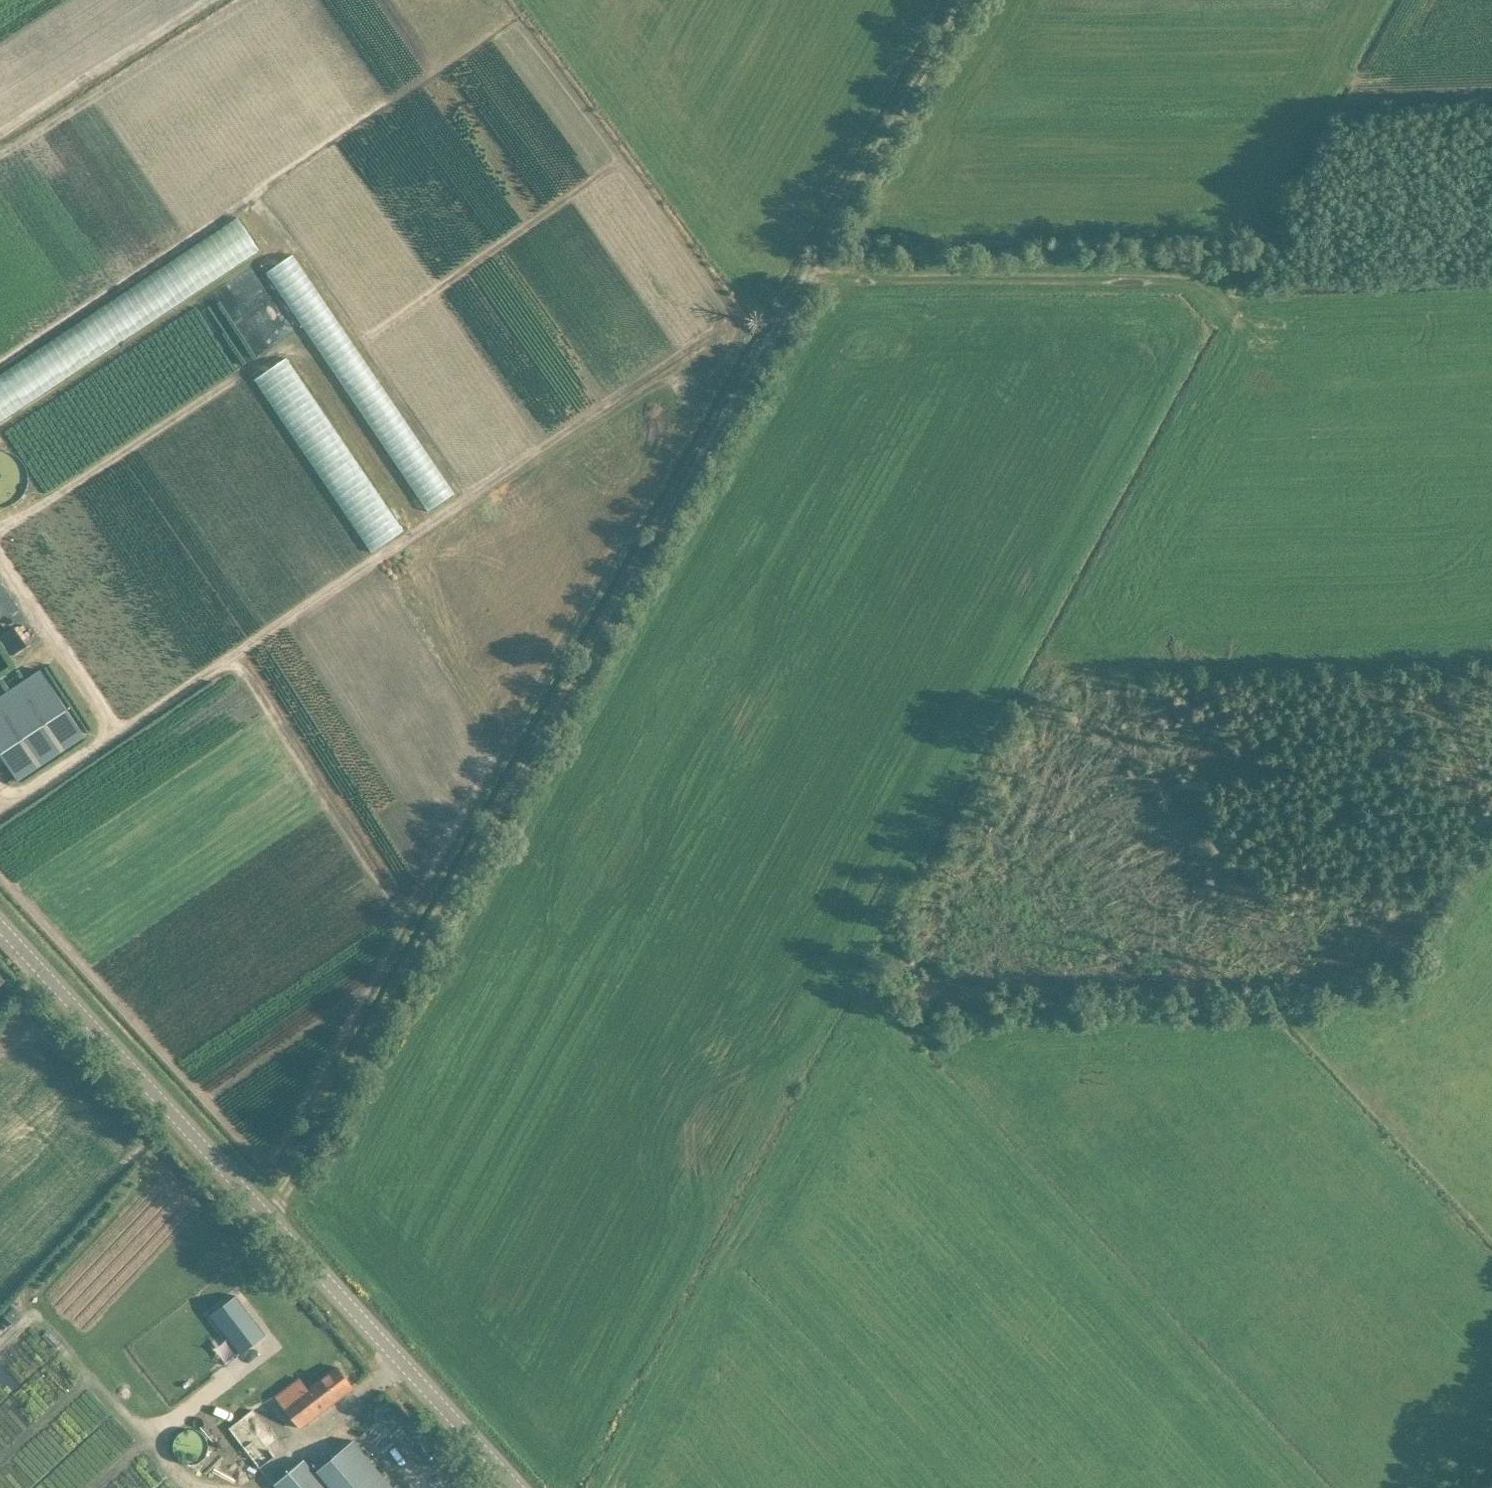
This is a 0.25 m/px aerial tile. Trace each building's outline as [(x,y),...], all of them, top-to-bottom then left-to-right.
[(271,262),(253,232),(0,380),(0,420),(271,262)] [(297,248),(275,259),(298,303),(319,292),(297,248)] [(328,484),(261,386),(241,400),(307,497),(328,484)] [(29,479),(27,472),(27,469),(26,467),(25,465),(23,463),(22,461),(19,458),(17,456),(15,455),(12,454),(10,453),(5,451),(3,451),(1,451),(0,451),(0,507),(1,507),(3,506),(5,506),(10,505),(12,504),(15,503),(17,502),(19,500),(22,497),(23,495),(25,493),(26,490),(27,488),(27,486),(29,479)] [(0,595),(0,598),(19,620),(26,614),(6,590),(0,595)] [(85,736),(41,669),(0,696),(0,752),(19,780),(85,736)] [(236,1294),(211,1313),(241,1352),(266,1333),(236,1294)] [(301,1428),(337,1400),(353,1388),(337,1366),(308,1388),(299,1378),(283,1390),(276,1395),(301,1428)] [(253,1409),(229,1428),(260,1468),(275,1456),(270,1450),(280,1443),(253,1410),(253,1409)] [(275,1484),(278,1487),(393,1487),(353,1440),(316,1472),(305,1459),(275,1484)]
